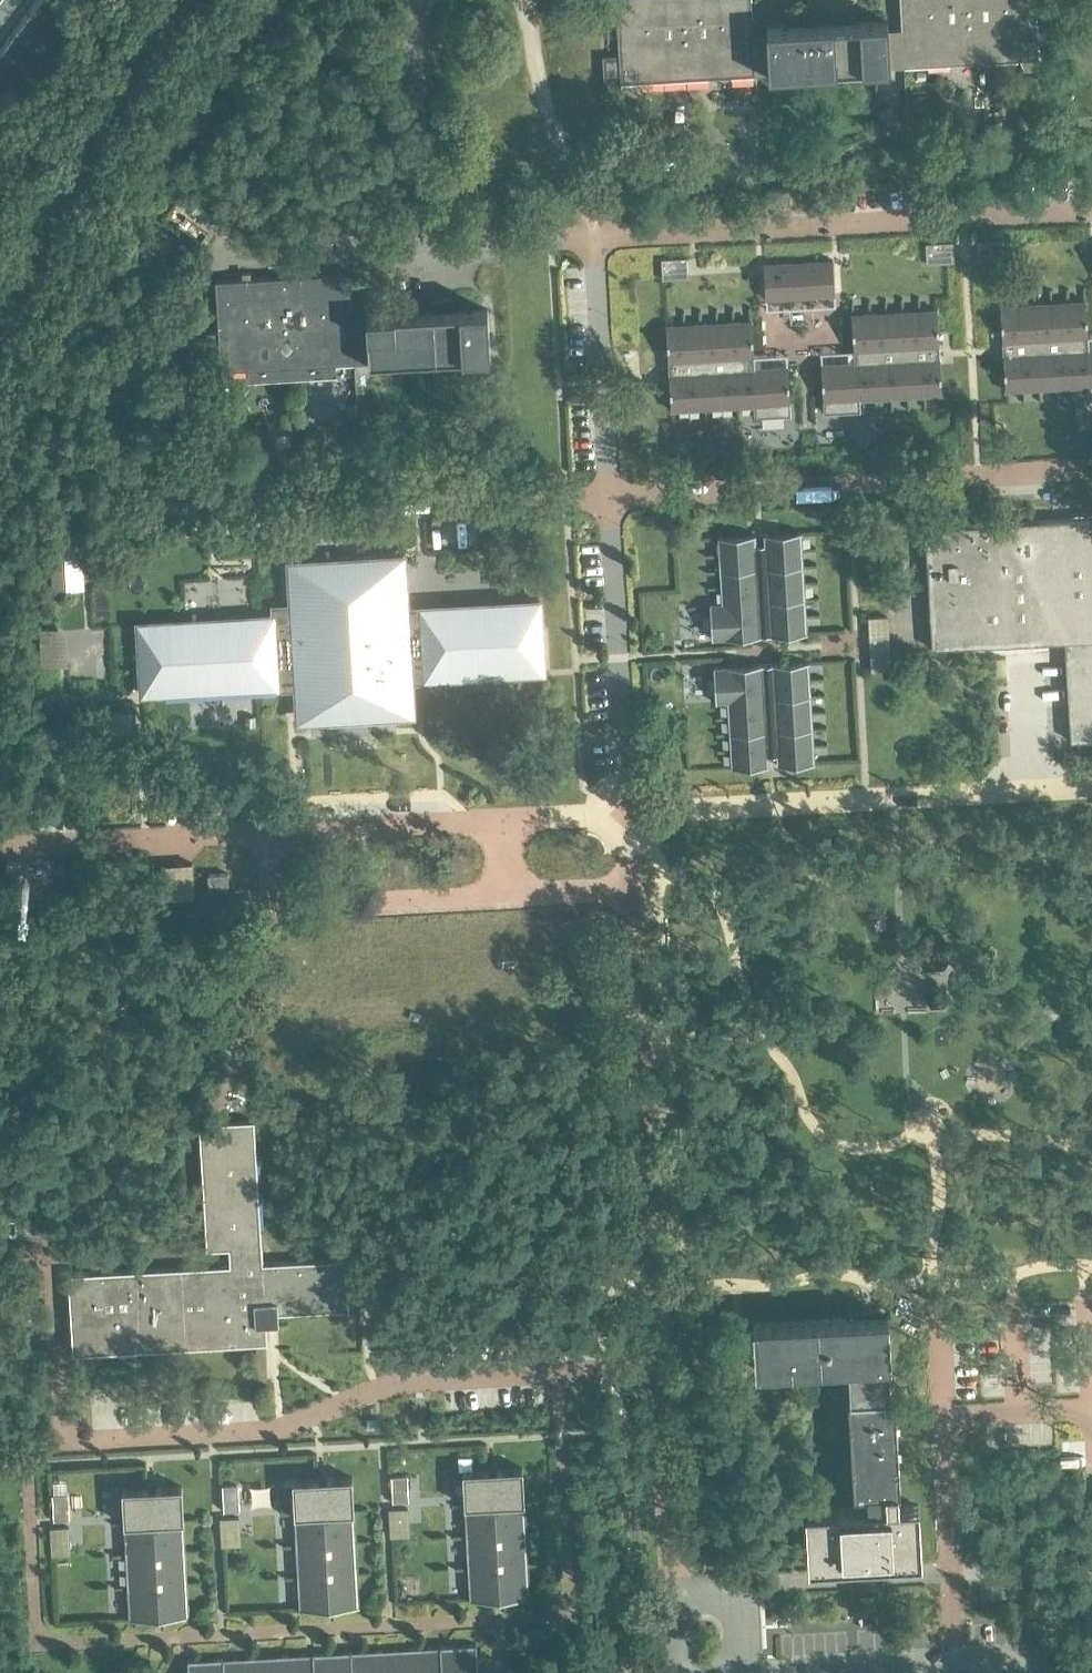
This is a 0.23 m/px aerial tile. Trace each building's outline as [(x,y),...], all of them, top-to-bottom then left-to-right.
[(621,77),(757,69),(757,74),(770,73),(891,66),(891,62),(1019,54),(1025,66),(1039,66),(1040,66),(1039,53),(1039,43),(1052,42),(1052,41),(1051,22),(1051,20),(1038,20),(1036,0),(901,0),(903,28),(889,29),(889,19),(858,21),(858,25),(849,26),(848,21),(767,26),(768,36),(754,36),(752,0),(697,0),(697,4),(673,5),(672,0),(617,0),(620,54),(602,55),(604,78),(621,77)] [(894,124),(893,105),(877,106),(879,125),(894,124)] [(1004,238),(979,240),(980,258),(1005,257),(1004,238)] [(952,242),(927,243),(928,262),(952,260),(952,242)] [(687,257),(663,258),(664,277),(688,276),(687,257)] [(836,293),(834,259),(764,263),(766,297),(836,293)] [(296,278),(271,279),(271,275),(216,278),(219,330),(210,331),(211,343),(219,342),(221,365),(247,363),(248,375),(337,370),(336,358),(369,356),(369,361),(491,354),(491,349),(489,317),(488,307),(367,314),(367,324),(354,325),(351,271),(295,274),(296,278)] [(1089,348),(1086,300),(1001,305),(1006,389),(1088,385),(1089,396),(1091,396),(1091,347),(1089,348)] [(938,309),(852,314),(855,361),(822,363),(825,412),(861,410),(860,398),(943,393),(938,309)] [(788,366),(755,367),(752,320),(667,325),(672,409),(754,405),(755,416),(791,414),(788,366)] [(926,526),(933,648),(1015,643),(1014,622),(1031,621),(1033,642),(1066,640),(1072,740),(1091,739),(1091,516),(926,526)] [(756,534),(718,536),(722,602),(710,602),(712,638),(762,635),(770,634),(770,635),(808,633),(802,531),(764,533),(765,543),(757,544),(756,534)] [(52,544),(53,567),(54,587),(54,588),(70,588),(70,586),(69,574),(73,574),(80,573),(79,552),(78,542),(74,543),(52,544)] [(138,623),(142,693),(314,683),(315,692),(309,692),(310,720),(402,714),(400,678),(545,670),(541,600),(407,608),(404,554),(291,560),(293,606),(273,607),(274,616),(138,623)] [(869,616),(871,643),(889,642),(888,615),(869,616)] [(889,642),(871,643),(872,669),(891,668),(889,642)] [(764,663),(714,666),(716,702),(728,701),(732,767),(770,765),(769,755),(777,754),(778,765),(816,762),(810,661),(772,663),(772,664),(764,664),(764,663)] [(104,712),(105,722),(105,730),(127,729),(132,729),(132,719),(131,711),(104,712)] [(7,862),(8,884),(22,883),(20,861),(7,862)] [(194,878),(193,870),(193,862),(164,864),(163,864),(164,880),(165,898),(195,896),(194,878)] [(209,885),(229,883),(228,872),(209,873),(209,885)] [(268,1341),(266,1312),(350,1307),(347,1256),(263,1261),(255,1118),(200,1122),(207,1248),(230,1246),(231,1263),(68,1273),(73,1353),(268,1341)] [(892,1361),(890,1314),(887,1314),(888,1320),(876,1320),(876,1315),(861,1316),(862,1321),(850,1322),(850,1316),(754,1321),(757,1368),(838,1363),(840,1398),(850,1398),(855,1492),(869,1491),(869,1506),(807,1510),(810,1565),(923,1559),(920,1504),(900,1505),(899,1489),(901,1489),(896,1394),(892,1394),(890,1361),(892,1361)] [(727,1453),(706,1454),(708,1491),(729,1490),(727,1453)] [(523,1467),(463,1470),(465,1504),(467,1531),(471,1599),(530,1596),(523,1467)] [(353,1476),(293,1479),(295,1514),(296,1540),(300,1609),(360,1606),(353,1476)] [(407,1476),(393,1476),(394,1500),(408,1499),(407,1476)] [(238,1485),(224,1486),(225,1509),(239,1508),(238,1485)] [(182,1486),(123,1489),(125,1523),(126,1550),(130,1619),(190,1615),(182,1486)] [(68,1494),(54,1495),(55,1518),(69,1517),(68,1494)] [(390,1509),(391,1536),(410,1535),(408,1508),(390,1509)] [(240,1516),(220,1517),(221,1546),(241,1545),(240,1516)] [(70,1526),(50,1527),(51,1556),(71,1555),(70,1526)] [(188,1660),(189,1672),(479,1672),(477,1643),(188,1660)]
